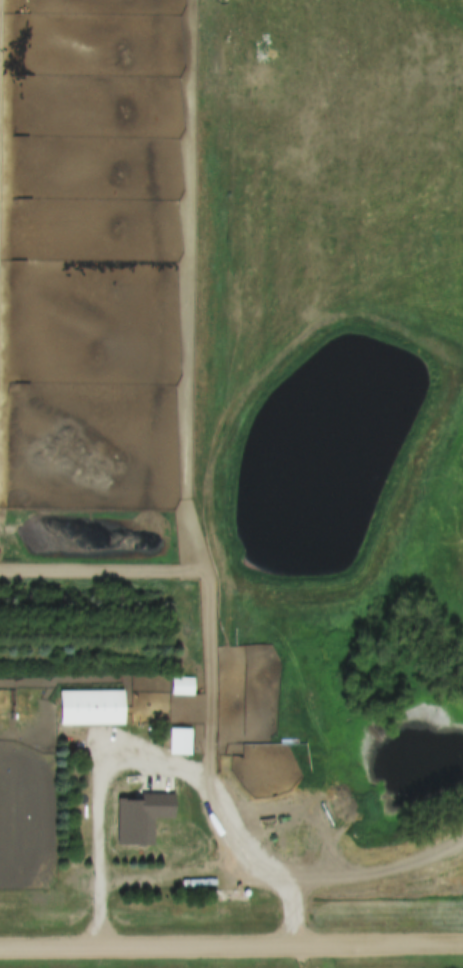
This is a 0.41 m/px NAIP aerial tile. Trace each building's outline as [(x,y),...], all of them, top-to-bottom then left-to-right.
[(197,696),(197,678),(174,678),(174,696),(197,696)] [(126,724),(126,691),(62,691),(62,724),(126,724)] [(193,755),(193,728),(171,728),(171,755),(193,755)]
